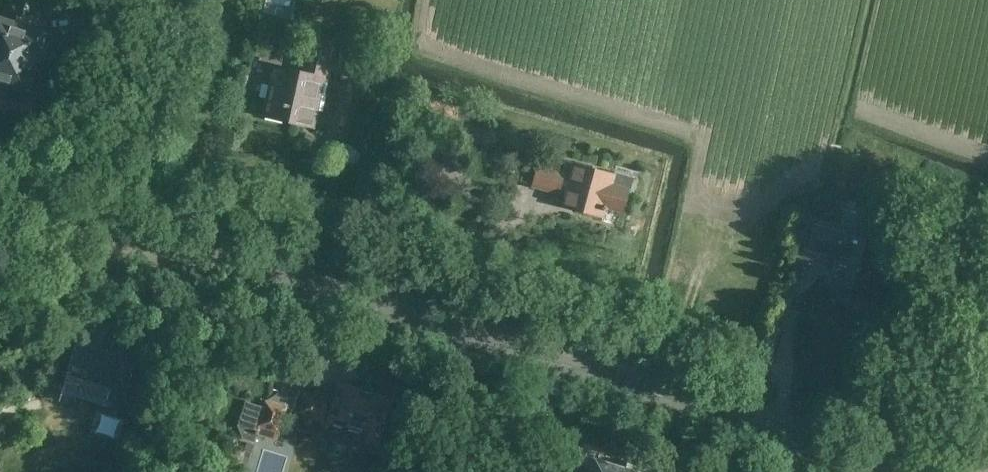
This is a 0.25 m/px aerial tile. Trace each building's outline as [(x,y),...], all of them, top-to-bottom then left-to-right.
[(40,10),(35,8),(38,0),(13,0),(13,1),(8,0),(2,20),(0,19),(0,83),(9,86),(7,95),(22,100),(43,33),(34,30),(40,10)] [(264,114),(310,125),(320,79),(326,81),(336,38),(308,32),(299,73),(285,70),(269,66),(266,82),(270,84),(264,114)] [(530,184),(557,192),(563,170),(536,162),(530,184)] [(614,172),(613,174),(572,163),(560,205),(602,217),(603,210),(608,207),(621,211),(627,189),(630,189),(633,177),(614,172)] [(815,222),(807,250),(836,259),(829,282),(873,296),(888,245),(815,222)] [(106,398),(109,389),(124,393),(138,347),(112,339),(108,351),(76,340),(62,385),(65,386),(62,393),(112,410),(114,401),(106,398)] [(361,384),(360,388),(339,381),(334,396),(315,390),(314,393),(300,389),(292,415),(306,419),(305,422),(326,428),(328,420),(360,430),(357,438),(376,444),(376,442),(381,443),(387,422),(383,421),(385,414),(399,418),(404,401),(371,391),(372,388),(361,384)] [(264,400),(262,406),(244,400),(237,425),(242,438),(253,442),(256,434),(257,434),(257,435),(275,441),(278,432),(279,432),(286,408),(293,410),(299,389),(296,390),(294,391),(290,390),(287,388),(285,387),(284,384),(280,389),(276,393),(272,396),(265,400),(286,406),(264,400)] [(637,471),(639,466),(627,462),(625,468),(588,456),(584,466),(579,465),(576,471),(638,471),(637,471)]
